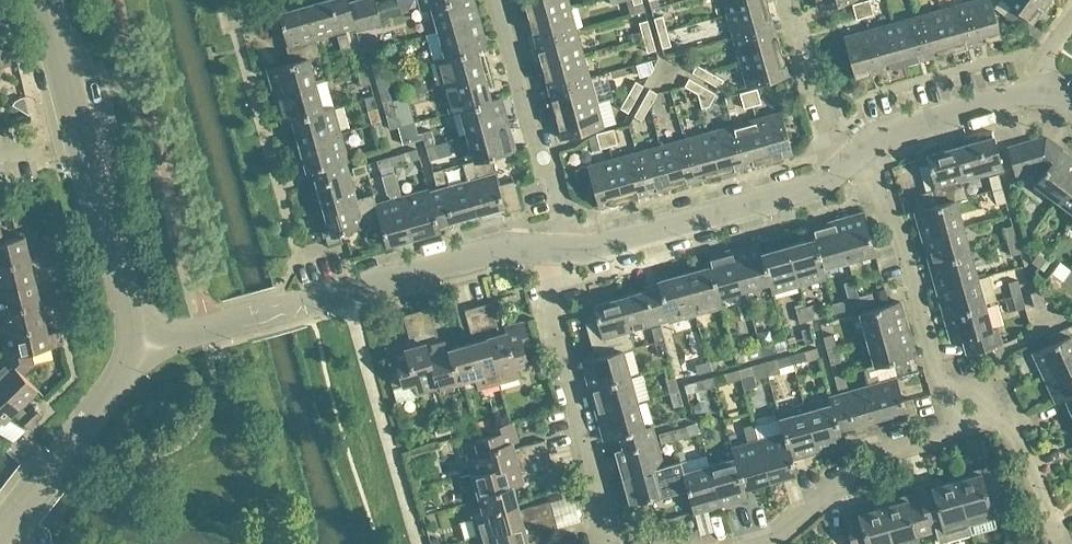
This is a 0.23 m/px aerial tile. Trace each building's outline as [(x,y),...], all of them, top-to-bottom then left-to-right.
[(355,25),(349,3),(348,0),(324,0),(306,5),(315,36),(341,29),(355,25)] [(361,0),(359,0),(349,3),(355,25),(356,30),(357,29),(369,26),(361,0)] [(375,0),(361,0),(369,26),(381,23),(380,18),(378,10),(376,3),(375,0)] [(376,3),(378,10),(380,18),(409,10),(406,0),(385,0),(376,3)] [(473,0),(447,0),(432,4),(432,5),(439,30),(479,19),(473,0)] [(569,0),(524,0),(529,17),(570,5),(569,0)] [(768,0),(723,0),(727,13),(768,2),(768,0)] [(819,9),(850,0),(817,0),(819,9)] [(861,1),(866,16),(874,14),(870,0),(864,0),(861,1)] [(992,0),(971,0),(965,2),(977,43),(1002,36),(992,0)] [(1048,0),(1005,0),(1033,21),(1049,0),(1048,0)] [(857,18),(866,16),(861,1),(853,3),(857,18)] [(7,6),(9,15),(17,13),(22,12),(20,2),(7,6)] [(775,26),(768,2),(727,13),(734,37),(775,26)] [(977,43),(965,2),(941,8),(953,50),(977,43)] [(315,36),(306,5),(279,13),(278,7),(268,9),(272,23),(282,20),(293,61),(308,57),(308,58),(321,54),(315,36)] [(577,29),(570,5),(529,17),(536,41),(577,29)] [(953,50),(941,8),(917,15),(929,56),(953,50)] [(17,13),(9,15),(11,25),(24,21),(22,12),(17,13)] [(654,17),(658,32),(667,30),(663,15),(654,17)] [(929,56),(917,15),(893,22),(904,63),(929,56)] [(479,19),(439,30),(427,34),(434,59),(436,58),(446,55),(447,56),(476,48),(486,46),(479,19)] [(639,22),(643,37),(652,34),(648,19),(639,22)] [(904,63),(893,22),(869,29),(880,70),(904,63)] [(782,50),(775,26),(734,37),(740,61),(782,50)] [(584,53),(577,29),(536,41),(542,65),(584,53)] [(880,70),(869,29),(844,36),(855,77),(880,70)] [(671,45),(667,30),(658,32),(663,47),(671,45)] [(350,46),(347,33),(337,35),(341,49),(350,46)] [(656,49),(652,34),(643,37),(647,52),(656,49)] [(15,47),(3,50),(1,40),(0,41),(0,65),(18,60),(15,47)] [(381,61),(378,47),(368,50),(372,64),(381,61)] [(483,74),(476,48),(447,56),(446,55),(436,58),(444,85),(483,74)] [(788,75),(782,50),(740,61),(747,86),(788,75)] [(590,77),(584,53),(542,65),(549,89),(590,77)] [(354,58),(358,71),(367,69),(363,55),(354,58)] [(315,83),(308,58),(308,57),(293,61),(268,68),(276,94),(315,83)] [(692,72),(706,79),(710,71),(697,64),(692,72)] [(371,83),(367,69),(358,71),(362,85),(371,83)] [(724,79),(710,71),(706,79),(719,87),(724,79)] [(490,100),(490,99),(483,74),(444,85),(451,111),(461,108),(490,100)] [(597,101),(590,77),(549,89),(556,113),(597,101)] [(685,85),(698,93),(703,85),(689,78),(685,85)] [(325,80),(315,83),(276,94),(283,121),(293,118),(293,117),(322,109),(322,108),(332,106),(325,80)] [(635,80),(628,94),(636,98),(643,85),(635,80)] [(379,88),(383,102),(392,99),(388,85),(379,88)] [(716,93),(703,85),(698,93),(702,106),(710,105),(716,93)] [(757,87),(749,90),(753,105),(762,103),(757,87)] [(649,88),(642,102),(650,106),(657,92),(649,88)] [(744,107),(753,105),(749,90),(740,92),(744,107)] [(374,94),(365,97),(368,109),(378,107),(374,94)] [(628,112),(636,98),(628,94),(620,107),(628,112)] [(15,100),(13,104),(29,113),(25,96),(20,97),(15,100)] [(508,123),(500,96),(490,99),(490,100),(461,108),(468,134),(508,123)] [(396,113),(392,99),(383,102),(387,116),(396,113)] [(604,126),(597,101),(556,113),(563,138),(604,126)] [(642,119),(650,106),(642,102),(634,115),(642,119)] [(340,132),(332,106),(322,108),(322,109),(293,117),(293,118),(300,143),(340,132)] [(368,109),(372,123),(381,120),(378,107),(368,109)] [(793,152),(781,111),(757,118),(768,159),(793,152)] [(768,159),(757,118),(733,124),(744,165),(768,159)] [(385,134),(381,120),(372,123),(376,137),(385,134)] [(515,149),(508,123),(468,134),(475,159),(476,160),(490,156),(515,149)] [(744,165),(733,124),(709,131),(720,172),(744,165)] [(614,128),(605,130),(609,145),(618,143),(614,128)] [(422,132),(426,146),(435,143),(431,129),(422,132)] [(596,132),(601,148),(609,145),(605,130),(596,132)] [(720,172),(709,131),(684,138),(696,179),(720,172)] [(347,159),(340,132),(300,143),(308,170),(314,168),(345,159),(347,159)] [(1032,140),(1040,166),(1044,169),(1035,182),(1057,198),(1071,178),(1071,158),(1060,149),(1061,147),(1046,136),(1032,140)] [(1002,166),(994,137),(980,141),(980,140),(953,147),(962,178),(963,178),(989,171),(988,170),(1002,166)] [(696,179),(684,138),(660,144),(672,186),(696,179)] [(1028,170),(1040,166),(1032,140),(1020,143),(1028,170)] [(439,157),(435,143),(426,146),(430,159),(439,157)] [(1016,174),(1028,170),(1020,143),(1008,147),(1016,174)] [(672,186),(660,144),(636,151),(648,193),(672,186)] [(955,200),(968,196),(963,178),(962,178),(953,147),(927,155),(925,149),(916,152),(927,191),(936,188),(940,203),(941,203),(955,199),(955,200)] [(648,193),(636,151),(612,158),(624,199),(648,193)] [(405,152),(391,156),(393,165),(407,161),(405,152)] [(380,169),(393,165),(391,156),(377,160),(380,169)] [(522,208),(514,180),(498,185),(490,156),(476,160),(475,159),(463,162),(468,181),(469,181),(478,212),(503,205),(505,212),(522,208)] [(624,199),(612,158),(587,165),(599,206),(624,199)] [(348,172),(345,159),(314,168),(317,181),(325,207),(356,199),(356,198),(348,172)] [(368,172),(366,163),(352,167),(355,176),(368,172)] [(446,182),(442,168),(433,171),(437,184),(446,182)] [(413,236),(402,197),(395,171),(382,175),(387,193),(390,194),(392,200),(377,204),(376,204),(381,220),(380,220),(387,243),(413,236)] [(989,176),(993,190),(1002,187),(998,173),(989,176)] [(1057,198),(1071,209),(1071,178),(1057,198)] [(478,212),(469,181),(468,181),(430,192),(438,223),(451,219),(478,212)] [(1006,201),(1002,187),(993,190),(997,204),(1006,201)] [(430,192),(429,189),(402,197),(413,236),(440,229),(438,223),(430,192)] [(381,220),(376,204),(377,204),(374,193),(356,198),(356,199),(325,207),(315,209),(324,237),(326,236),(329,245),(343,241),(340,232),(380,220),(381,220)] [(962,225),(955,200),(955,199),(941,203),(940,203),(916,210),(923,236),(962,225)] [(4,208),(6,217),(20,214),(17,205),(4,208)] [(875,251),(864,212),(837,219),(848,259),(875,251)] [(22,224),(20,214),(6,217),(9,227),(22,224)] [(848,259),(837,219),(811,227),(814,237),(822,266),(823,266),(848,259)] [(970,251),(962,225),(923,236),(930,262),(970,251)] [(1004,227),(1007,241),(1017,238),(1013,225),(1004,227)] [(25,235),(3,240),(4,241),(0,242),(0,265),(30,258),(25,235)] [(822,266),(814,237),(788,244),(799,284),(826,276),(823,266),(822,266)] [(1021,252),(1017,238),(1007,241),(1011,255),(1021,252)] [(771,281),(762,251),(763,251),(760,241),(734,248),(745,288),(770,281),(771,281)] [(41,245),(43,255),(56,252),(54,242),(41,245)] [(788,244),(763,251),(762,251),(771,281),(770,281),(773,291),(799,284),(788,244)] [(745,288),(734,248),(707,256),(710,266),(711,266),(719,295),(745,288)] [(1040,267),(1048,255),(1040,250),(1032,261),(1040,267)] [(977,277),(970,251),(930,262),(938,288),(977,277)] [(58,261),(56,252),(43,255),(45,264),(58,261)] [(30,258),(0,265),(0,288),(35,280),(30,258)] [(711,266),(710,266),(685,273),(696,313),(722,305),(719,295),(711,266)] [(1063,280),(1071,287),(1071,268),(1063,280)] [(1046,280),(1057,288),(1063,280),(1052,272),(1046,280)] [(668,317),(669,320),(696,313),(685,273),(658,281),(660,286),(668,317)] [(984,303),(977,277),(938,288),(945,314),(984,303)] [(1009,282),(1013,296),(1022,293),(1018,279),(1009,282)] [(35,280),(0,288),(0,311),(40,301),(35,280)] [(1063,280),(1057,288),(1069,297),(1071,292),(1071,287),(1063,280)] [(51,288),(53,298),(66,295),(64,285),(51,288)] [(621,297),(629,328),(630,328),(668,317),(660,286),(647,290),(621,297)] [(1046,304),(1042,289),(1031,292),(1035,307),(1046,304)] [(872,292),(859,295),(861,305),(875,301),(872,292)] [(1016,309),(1026,307),(1022,293),(1013,296),(1016,309)] [(69,304),(66,295),(53,298),(55,307),(69,304)] [(848,308),(861,305),(859,295),(845,299),(848,308)] [(629,328),(621,297),(594,305),(592,299),(583,302),(598,356),(622,350),(623,350),(635,347),(630,328),(629,328)] [(40,301),(0,311),(0,327),(2,334),(45,323),(40,301)] [(528,361),(523,344),(530,343),(523,320),(505,325),(506,331),(500,332),(491,301),(478,305),(499,380),(520,375),(517,364),(528,361)] [(908,327),(900,301),(861,312),(868,338),(908,327)] [(815,303),(806,306),(810,319),(819,317),(815,303)] [(1001,343),(997,327),(991,328),(984,303),(945,314),(952,341),(964,338),(968,352),(1001,343)] [(499,380),(478,305),(464,308),(473,340),(466,342),(471,359),(453,364),(458,380),(475,375),(478,386),(499,380)] [(453,364),(471,359),(466,342),(449,347),(446,336),(439,338),(430,306),(417,310),(438,386),(458,380),(453,364)] [(800,322),(810,319),(806,306),(796,308),(800,322)] [(438,386),(417,310),(403,314),(412,345),(406,347),(404,342),(386,347),(392,370),(398,368),(403,384),(414,381),(417,392),(438,386)] [(33,364),(30,351),(62,343),(59,330),(48,332),(45,323),(2,334),(7,356),(7,357),(23,374),(33,364)] [(652,327),(656,341),(665,339),(661,325),(652,327)] [(915,354),(908,327),(868,338),(875,363),(876,364),(892,360),(915,354)] [(824,336),(828,349),(837,347),(833,333),(824,336)] [(1071,335),(1034,352),(1045,377),(1071,364),(1071,337),(1071,335)] [(669,352),(665,339),(656,341),(660,355),(669,352)] [(774,342),(761,346),(763,355),(777,351),(774,342)] [(750,359),(763,355),(761,346),(747,349),(750,359)] [(841,361),(837,347),(828,349),(831,363),(841,361)] [(630,376),(623,350),(622,350),(598,356),(583,360),(590,386),(630,376)] [(805,350),(791,354),(793,363),(807,359),(805,350)] [(780,367),(793,363),(791,354),(777,358),(780,367)] [(723,356),(709,360),(712,369),(725,365),(723,356)] [(23,374),(7,357),(0,363),(0,383),(21,405),(38,389),(23,374)] [(698,373),(712,369),(709,360),(695,364),(698,373)] [(913,398),(903,401),(892,360),(876,364),(875,363),(865,367),(870,385),(879,416),(906,408),(907,414),(917,411),(913,398)] [(1045,377),(1057,402),(1067,397),(1066,397),(1071,394),(1071,364),(1045,377)] [(753,365),(739,369),(741,378),(755,374),(753,365)] [(728,382),(741,378),(739,369),(725,372),(728,382)] [(848,386),(844,372),(835,375),(838,388),(848,386)] [(637,401),(630,376),(590,386),(598,412),(637,401)] [(666,378),(670,392),(679,390),(675,376),(666,378)] [(700,389),(698,380),(684,384),(687,393),(700,389)] [(0,383),(0,425),(13,412),(19,418),(27,411),(21,405),(0,383)] [(833,403),(841,432),(854,429),(852,423),(879,416),(870,385),(831,396),(833,403)] [(683,403),(679,390),(670,392),(674,406),(683,403)] [(598,412),(605,439),(628,433),(644,428),(637,401),(598,412)] [(818,450),(807,411),(804,401),(793,404),(796,414),(780,418),(784,433),(785,433),(792,457),(818,450)] [(807,411),(818,450),(844,443),(843,438),(841,432),(833,403),(807,411)] [(34,405),(27,411),(36,421),(43,414),(34,405)] [(29,428),(36,421),(27,411),(19,418),(29,428)] [(461,418),(448,421),(450,431),(464,427),(461,418)] [(437,435),(450,431),(448,421),(434,425),(437,435)] [(514,447),(512,441),(517,440),(512,421),(489,427),(491,433),(475,438),(478,449),(467,452),(473,473),(549,452),(545,439),(514,447)] [(770,479),(759,440),(754,422),(744,425),(749,443),(732,448),(735,457),(736,457),(744,487),(745,486),(770,479)] [(687,425),(673,429),(675,438),(689,435),(687,425)] [(628,433),(631,445),(617,449),(624,476),(632,474),(663,465),(663,464),(652,426),(644,428),(628,433)] [(662,442),(675,438),(673,429),(659,433),(662,442)] [(784,433),(759,440),(770,479),(796,472),(792,457),(785,433),(784,433)] [(517,502),(512,485),(523,482),(521,474),(553,465),(549,452),(473,473),(479,493),(495,489),(500,506),(517,502)] [(721,504),(710,465),(709,465),(706,452),(681,459),(685,472),(684,472),(688,486),(687,487),(694,511),(696,511),(721,504)] [(736,457),(735,457),(710,465),(721,504),(747,497),(745,486),(744,487),(736,457)] [(455,461),(461,481),(470,478),(465,459),(455,461)] [(688,486),(684,472),(685,472),(681,459),(663,464),(663,465),(632,474),(624,476),(631,503),(634,502),(636,511),(650,508),(647,498),(687,487),(688,486)] [(992,508),(1005,504),(994,463),(971,470),(972,475),(957,479),(970,525),(972,533),(997,526),(992,508)] [(970,525),(957,479),(943,483),(941,478),(917,484),(918,490),(919,490),(922,499),(929,525),(930,525),(934,524),(939,542),(972,533),(970,525)] [(478,534),(554,513),(551,500),(519,509),(517,502),(500,506),(495,489),(479,493),(483,511),(472,514),(478,534)] [(922,499),(919,490),(918,490),(897,496),(898,501),(883,506),(894,543),(921,543),(918,535),(932,531),(930,525),(929,525),(922,499)] [(883,506),(869,510),(867,505),(844,511),(853,543),(894,543),(883,506)] [(533,540),(528,541),(526,535),(558,526),(554,513),(478,534),(481,543),(535,543),(533,540)]
